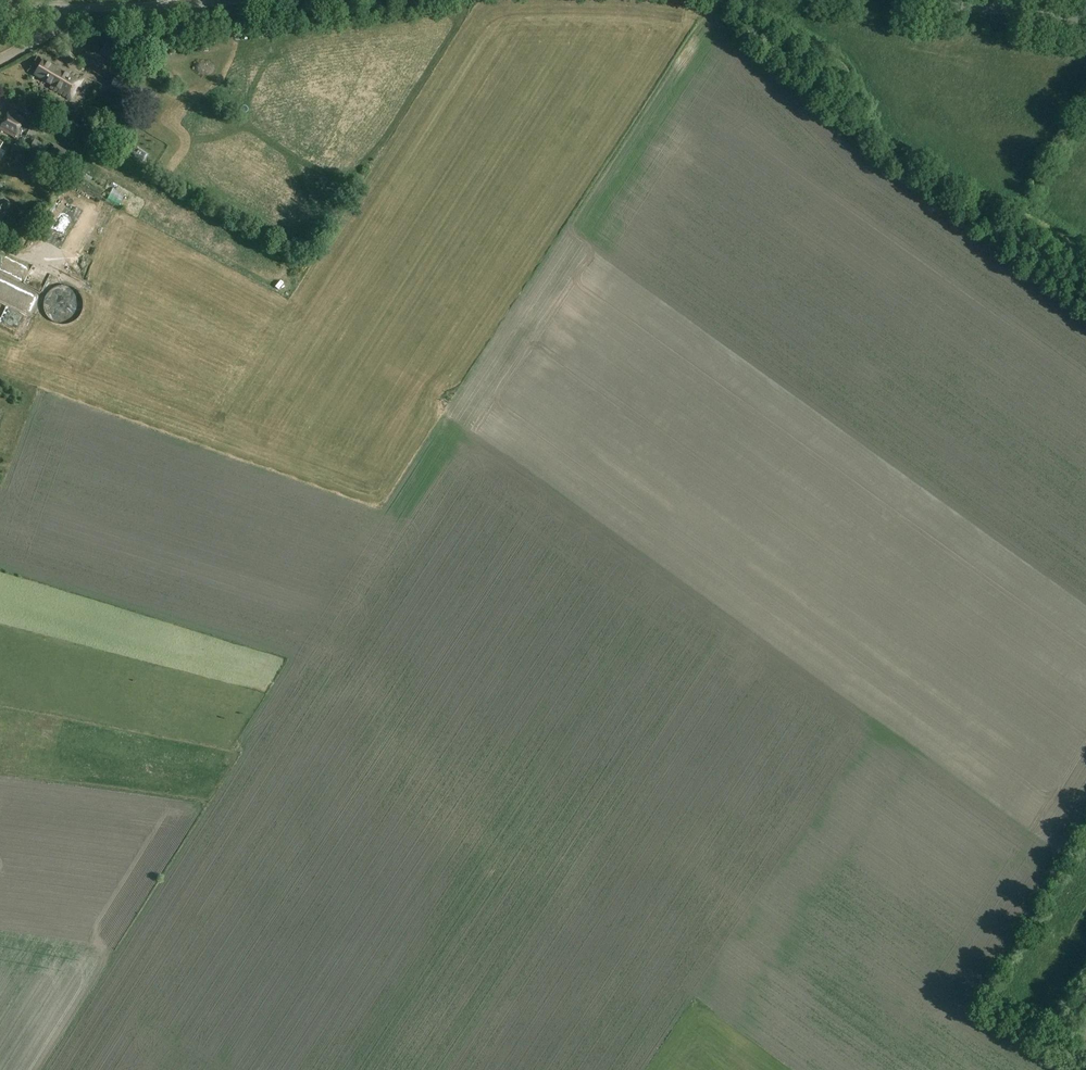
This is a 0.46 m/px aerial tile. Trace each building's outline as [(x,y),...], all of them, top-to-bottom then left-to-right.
[(62,54),(71,64),(77,59),(68,49),(62,54)] [(43,59),(34,75),(52,85),(51,88),(71,99),(83,79),(63,68),(62,70),(43,59)] [(151,65),(149,69),(146,75),(160,82),(163,76),(165,73),(151,65)] [(122,91),(128,80),(117,74),(111,85),(122,91)] [(16,85),(52,102),(57,93),(21,75),(16,85)] [(103,100),(108,94),(99,87),(94,94),(103,100)] [(170,100),(162,95),(159,100),(166,105),(170,100)] [(144,96),(139,103),(143,105),(148,99),(144,96)] [(13,139),(25,117),(9,109),(0,127),(0,132),(13,139)] [(39,153),(44,156),(49,147),(36,139),(29,151),(38,156),(39,153)] [(55,145),(49,155),(59,161),(65,152),(55,145)] [(33,176),(41,160),(31,154),(22,170),(33,176)] [(43,303),(43,305),(43,307),(44,309),(44,310),(45,312),(46,314),(47,316),(48,317),(49,319),(51,320),(52,321),(54,322),(56,323),(58,324),(59,324),(61,324),(63,324),(65,324),(67,324),(68,324),(70,323),(72,322),(74,321),(75,320),(77,319),(78,317),(79,315),(80,314),(81,312),(82,310),(82,308),(82,306),(83,305),(82,303),(82,301),(82,299),(81,298),(80,296),(79,294),(78,292),(77,291),(75,290),(73,288),(72,287),(70,287),(68,286),(66,286),(64,285),(63,285),(61,285),(59,286),(57,286),(56,287),(54,288),(52,289),(50,290),(49,291),(48,293),(46,294),(45,296),(45,298),(44,300),(44,301),(43,303)]
